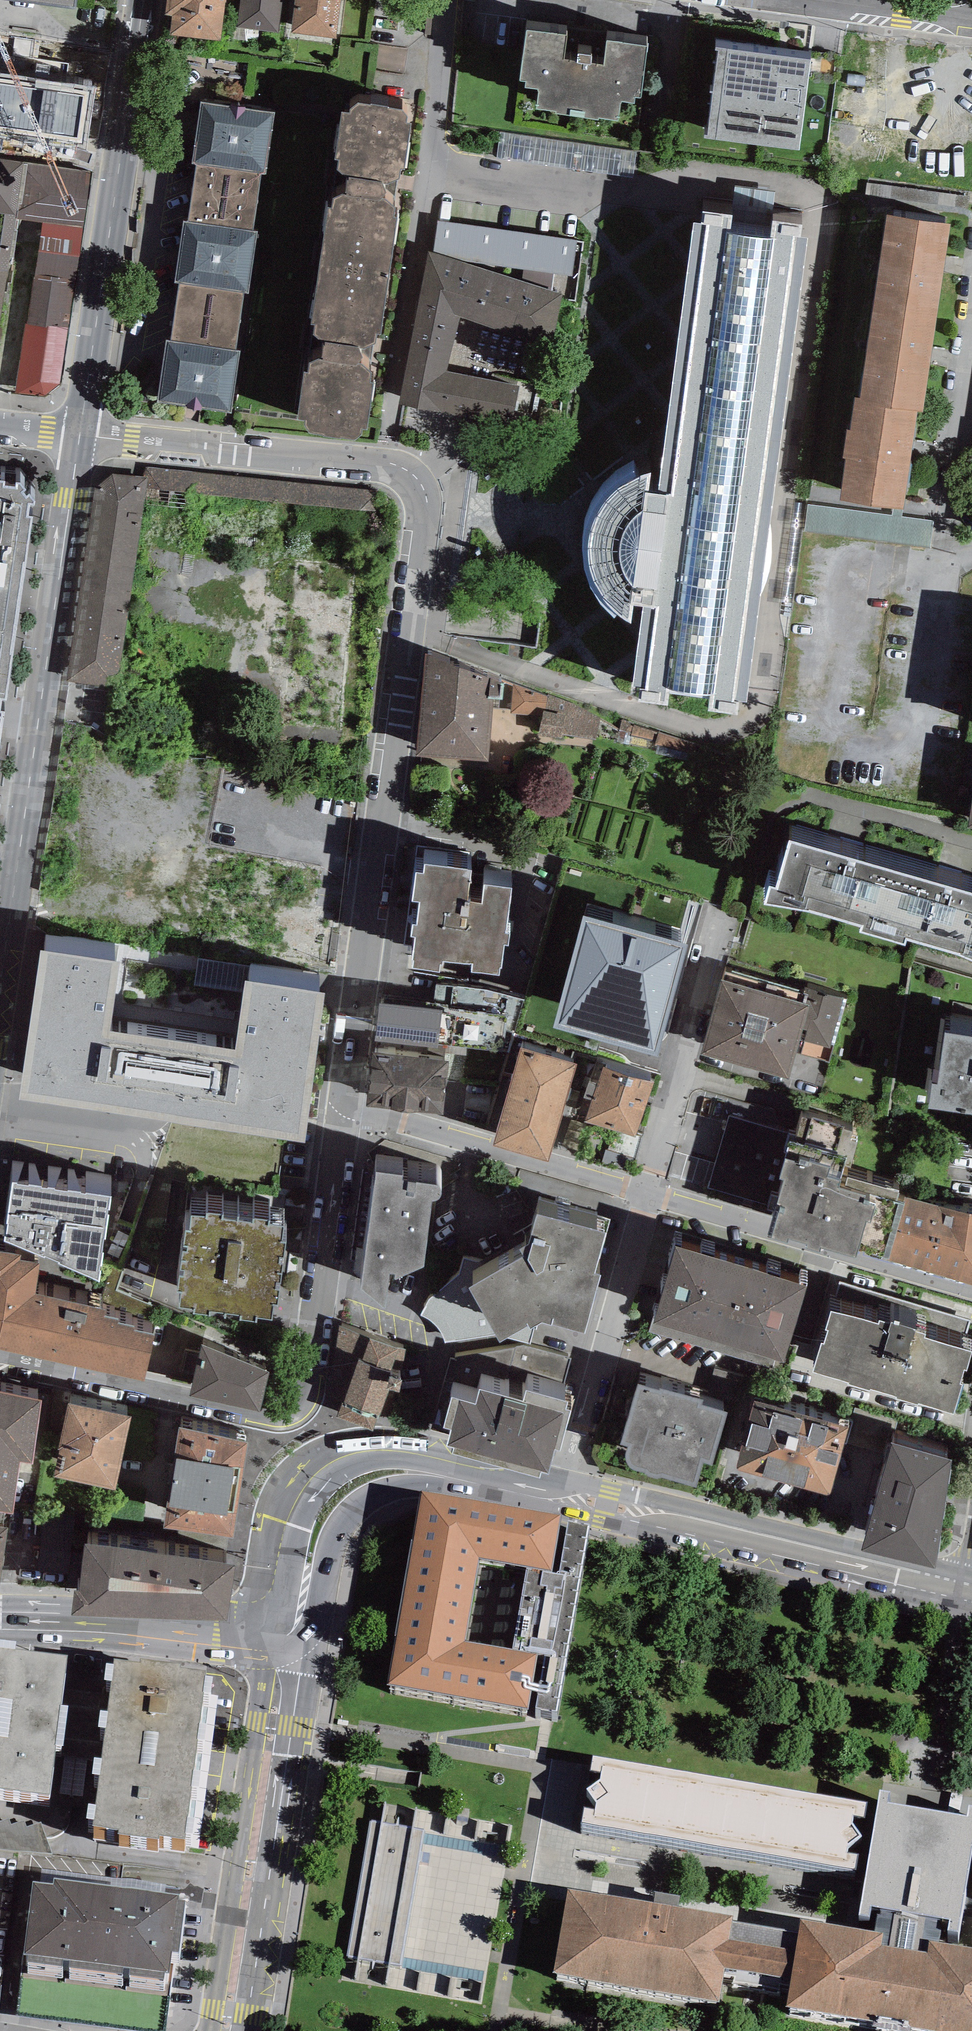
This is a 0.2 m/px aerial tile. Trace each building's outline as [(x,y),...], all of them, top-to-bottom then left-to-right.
[(165,13),(172,14),(169,32),(220,38),(225,0),(167,0),(165,13)] [(236,26),(279,31),(283,0),(240,0),(236,26)] [(292,32),(335,37),(340,0),(296,0),(292,32)] [(567,31),(526,26),(520,77),(525,78),(524,83),(538,85),(536,105),(555,107),(555,110),(597,115),(598,113),(619,116),(621,97),(635,98),(636,92),(641,93),(648,42),(607,36),(604,61),(591,59),(592,51),(578,49),(577,57),(564,55),(567,31)] [(811,57),(717,45),(706,134),(799,146),(811,57)] [(0,73),(0,133),(87,147),(96,88),(0,73)] [(387,188),(384,179),(400,176),(400,166),(405,167),(412,120),(406,118),(407,113),(403,107),(358,100),(350,106),(350,111),(342,109),(335,156),(340,157),(338,167),(347,175),(345,191),(334,195),(332,204),(329,205),(312,320),(316,321),(314,331),(323,339),(322,356),(312,360),(310,370),(303,368),(297,414),(305,417),(304,422),(309,429),(355,437),(360,433),(360,424),(367,425),(373,379),(371,377),(371,367),(358,358),(363,353),(359,344),(375,339),(377,331),(381,331),(398,215),(393,216),(395,205),(386,195),(381,195),(387,188)] [(275,111),(201,101),(192,161),(197,161),(189,221),(184,220),(175,281),(179,282),(172,338),(165,337),(156,401),(231,411),(240,349),(235,349),(243,291),(249,292),(257,230),(253,229),(261,173),(266,173),(275,111)] [(0,157),(0,212),(14,214),(15,217),(82,227),(91,170),(83,169),(0,157)] [(15,217),(14,214),(0,212),(0,321),(15,217)] [(950,223),(886,213),(874,296),(937,306),(950,223)] [(82,227),(15,217),(0,321),(0,390),(57,398),(82,227)] [(809,234),(691,219),(660,465),(649,470),(645,471),(635,474),(632,469),(624,472),(611,480),(600,491),(591,502),(582,521),(582,538),(583,556),(586,569),(595,590),(603,600),(615,611),(638,637),(634,684),(639,685),(638,697),(667,702),(669,691),(710,696),(709,707),(736,712),(739,697),(745,698),(809,234)] [(577,239),(437,221),(432,252),(446,256),(572,274),(577,239)] [(425,250),(398,402),(512,425),(518,385),(446,371),(459,315),(551,345),(562,293),(446,256),(432,252),(425,250)] [(874,296),(861,395),(860,401),(918,409),(924,410),(937,306),(874,296)] [(861,395),(855,395),(851,428),(846,427),(842,454),(845,454),(839,498),(904,507),(918,409),(860,401),(861,395)] [(112,473),(94,489),(67,681),(117,689),(146,489),(147,478),(144,478),(112,473)] [(2,696),(7,697),(32,514),(27,512),(28,500),(34,500),(34,497),(28,490),(26,492),(21,488),(24,485),(19,479),(16,479),(16,484),(3,483),(3,477),(0,477),(0,705),(2,696)] [(504,680),(423,652),(416,755),(486,762),(494,697),(502,697),(504,680)] [(548,696),(504,680),(502,697),(500,712),(540,716),(546,716),(548,696)] [(577,707),(548,696),(546,716),(540,716),(536,743),(591,748),(599,719),(577,707)] [(903,868),(789,837),(777,884),(768,882),(764,899),(811,908),(862,919),(860,928),(884,934),(903,868)] [(471,867),(424,861),(423,871),(413,869),(403,944),(411,945),(410,955),(413,956),(412,964),(438,968),(439,960),(443,961),(443,955),(473,959),(471,968),(498,972),(499,965),(501,965),(504,941),(509,941),(510,930),(505,930),(511,885),(485,881),(482,900),(467,898),(471,867)] [(903,868),(884,934),(904,941),(905,933),(959,950),(971,955),(971,889),(903,868)] [(693,937),(579,906),(546,1027),(660,1057),(693,937)] [(119,958),(40,947),(18,1097),(304,1138),(325,990),(245,978),(235,1045),(109,1027),(119,958)] [(803,1002),(721,978),(700,1053),(789,1079),(800,1040),(832,1047),(847,996),(810,984),(803,1002)] [(384,1002),(379,1001),(374,1039),(438,1047),(438,1042),(503,1051),(508,1013),(385,996),(384,1002)] [(945,1030),(938,1081),(932,1080),(928,1105),(971,1111),(971,1034),(945,1030)] [(576,1063),(521,1047),(524,1036),(515,1033),(504,1072),(513,1075),(492,1142),(547,1159),(576,1063)] [(449,1058),(371,1050),(365,1105),(417,1110),(417,1107),(443,1109),(449,1058)] [(653,1080),(602,1065),(604,1061),(596,1059),(579,1113),(585,1115),(584,1119),(637,1135),(653,1080)] [(768,1206),(767,1209),(774,1211),(767,1236),(772,1238),(820,1253),(822,1248),(856,1258),(858,1251),(889,1260),(905,1205),(896,1202),(899,1193),(841,1177),(850,1140),(853,1133),(842,1130),(842,1126),(802,1114),(795,1137),(729,1117),(707,1187),(768,1206)] [(111,1175),(13,1161),(4,1218),(100,1259),(111,1175)] [(404,1172),(375,1169),(360,1284),(383,1304),(386,1304),(386,1298),(399,1298),(413,1266),(424,1263),(431,1197),(434,1196),(436,1196),(440,1192),(440,1188),(440,1185),(439,1182),(433,1181),(402,1175),(404,1172)] [(208,1193),(192,1191),(190,1209),(185,1208),(178,1268),(182,1269),(180,1284),(195,1286),(194,1290),(226,1294),(226,1290),(241,1292),(241,1297),(257,1299),(258,1295),(273,1296),(275,1282),(279,1283),(287,1219),(283,1218),(284,1203),(270,1201),(271,1198),(255,1196),(254,1199),(224,1195),(224,1191),(208,1189),(208,1193)] [(906,1201),(905,1205),(889,1260),(971,1284),(971,1215),(968,1215),(906,1201)] [(604,1228),(537,1210),(528,1240),(480,1265),(478,1261),(463,1257),(460,1272),(424,1305),(425,1306),(421,1314),(428,1317),(432,1320),(440,1328),(444,1335),(446,1342),(497,1332),(500,1338),(528,1322),(530,1325),(542,1319),(551,1321),(551,1319),(584,1329),(601,1272),(595,1269),(604,1228)] [(0,1237),(0,1335),(146,1367),(154,1321),(134,1315),(136,1312),(118,1307),(120,1304),(104,1300),(106,1295),(36,1280),(40,1250),(20,1246),(21,1240),(0,1237)] [(807,1284),(674,1244),(647,1331),(781,1371),(784,1361),(807,1284)] [(831,1305),(825,1324),(828,1325),(824,1338),(821,1338),(812,1367),(848,1378),(848,1380),(869,1387),(870,1385),(896,1393),(896,1395),(917,1402),(918,1399),(954,1410),(963,1380),(960,1379),(964,1366),(967,1367),(971,1351),(971,1349),(925,1334),(926,1331),(914,1327),(915,1325),(891,1318),(890,1320),(879,1316),(878,1320),(831,1305)] [(406,1347),(337,1325),(328,1392),(343,1397),(337,1418),(373,1428),(377,1413),(389,1416),(397,1388),(398,1389),(402,1377),(398,1376),(406,1347)] [(271,1367),(203,1337),(201,1350),(186,1344),(181,1365),(195,1369),(190,1389),(260,1405),(271,1367)] [(660,1388),(637,1382),(621,1440),(628,1443),(626,1448),(626,1454),(628,1460),(630,1463),(636,1467),(645,1470),(648,1474),(656,1476),(662,1474),(696,1485),(702,1459),(712,1461),(727,1411),(701,1402),(703,1399),(660,1386),(660,1388)] [(475,1401),(451,1394),(443,1424),(450,1426),(446,1442),(453,1444),(452,1449),(539,1474),(541,1468),(548,1470),(555,1445),(560,1447),(571,1408),(565,1406),(567,1398),(526,1387),(522,1399),(508,1396),(509,1393),(480,1385),(475,1401)] [(20,1461),(32,1460),(42,1398),(0,1389),(0,1458),(20,1461)] [(848,1425),(753,1399),(735,1466),(830,1492),(848,1425)] [(68,1402),(53,1472),(115,1486),(130,1413),(68,1402)] [(179,1427),(163,1523),(232,1535),(248,1439),(179,1427)] [(951,1458),(889,1441),(861,1548),(935,1566),(951,1458)] [(0,1458),(0,1508),(13,1510),(20,1461),(0,1458)] [(557,1738),(590,1548),(423,1517),(385,1707),(557,1738)] [(159,1552),(86,1541),(79,1587),(73,1587),(71,1612),(147,1615),(159,1552)] [(235,1564),(159,1552),(147,1615),(227,1619),(235,1564)] [(61,1715),(67,1665),(13,1658),(14,1651),(0,1649),(0,1799),(49,1805),(56,1755),(62,1756),(67,1716),(61,1715)] [(206,1686),(179,1682),(180,1678),(139,1673),(138,1677),(114,1674),(113,1678),(105,1677),(103,1695),(111,1696),(107,1726),(99,1725),(97,1742),(105,1743),(101,1773),(93,1772),(91,1790),(99,1791),(96,1819),(87,1818),(85,1834),(94,1835),(93,1844),(117,1847),(117,1849),(158,1854),(158,1852),(185,1855),(186,1846),(200,1848),(217,1711),(209,1710),(212,1691),(205,1690),(206,1686)] [(868,1829),(593,1784),(582,1851),(857,1895),(868,1829)] [(521,1815),(376,1792),(347,1982),(492,2005),(521,1815)] [(862,1923),(859,1943),(871,1945),(872,1934),(881,1936),(877,1959),(888,1961),(939,1969),(943,1945),(950,1946),(949,1958),(958,1960),(963,1932),(971,1879),(971,1833),(969,1833),(968,1842),(929,1836),(888,1829),(890,1819),(880,1818),(862,1923)] [(170,1984),(172,1963),(179,1964),(185,1912),(179,1912),(179,1907),(54,1891),(53,1896),(33,1893),(24,1966),(27,1967),(26,1975),(62,1979),(63,1971),(70,1972),(69,1980),(122,1986),(123,1979),(130,1979),(129,1987),(164,1992),(165,1984),(170,1984)] [(939,1969),(888,1961),(877,1959),(802,1948),(796,1980),(730,1969),(734,1945),(572,1917),(557,2001),(720,2029),(726,1993),(792,2004),(787,2030),(971,2030),(971,1976),(939,1969)]
